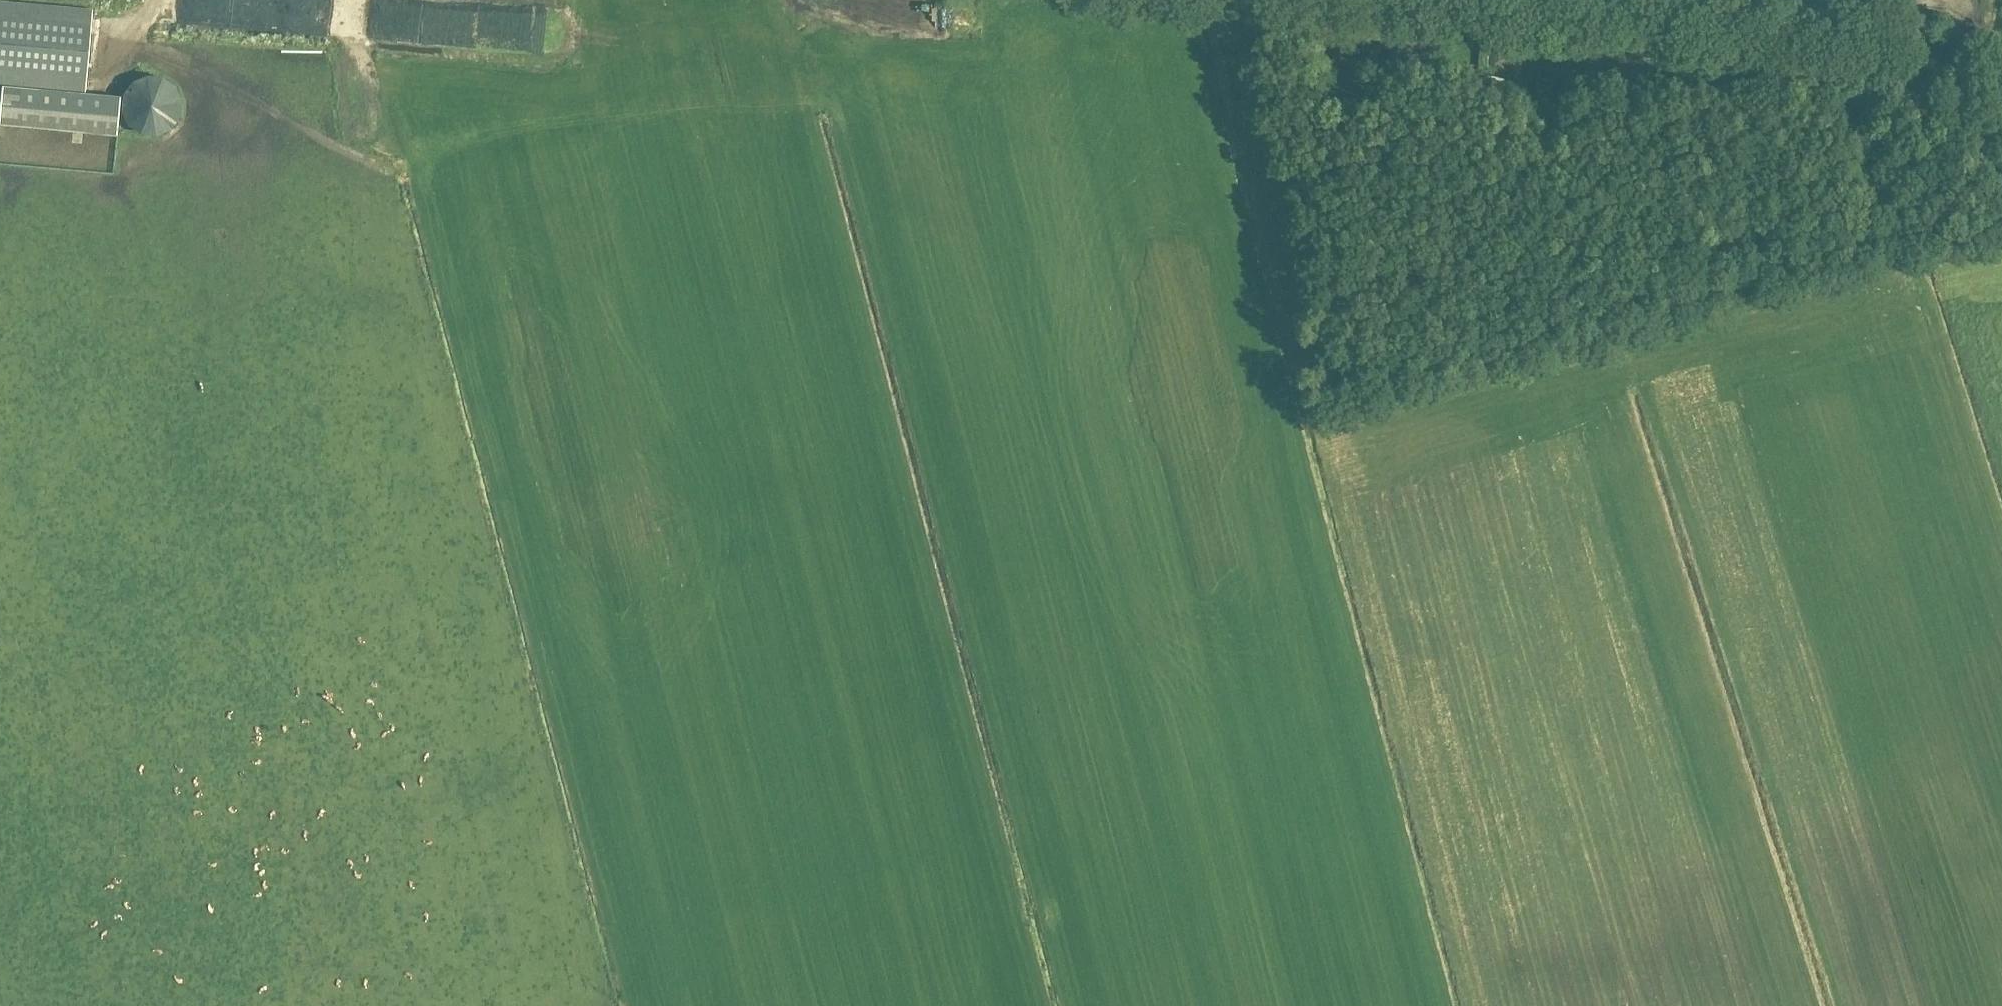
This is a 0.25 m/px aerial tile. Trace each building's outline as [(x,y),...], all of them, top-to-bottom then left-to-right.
[(92,12),(0,3),(0,83),(86,91),(92,12)] [(180,109),(179,100),(176,92),(171,85),(163,80),(154,78),(146,79),(136,83),(129,90),(125,100),(124,110),(127,119),(132,126),(139,131),(148,134),(157,134),(165,131),(172,126),(177,118),(180,109)] [(2,86),(0,111),(0,123),(119,132),(121,95),(2,86)]
